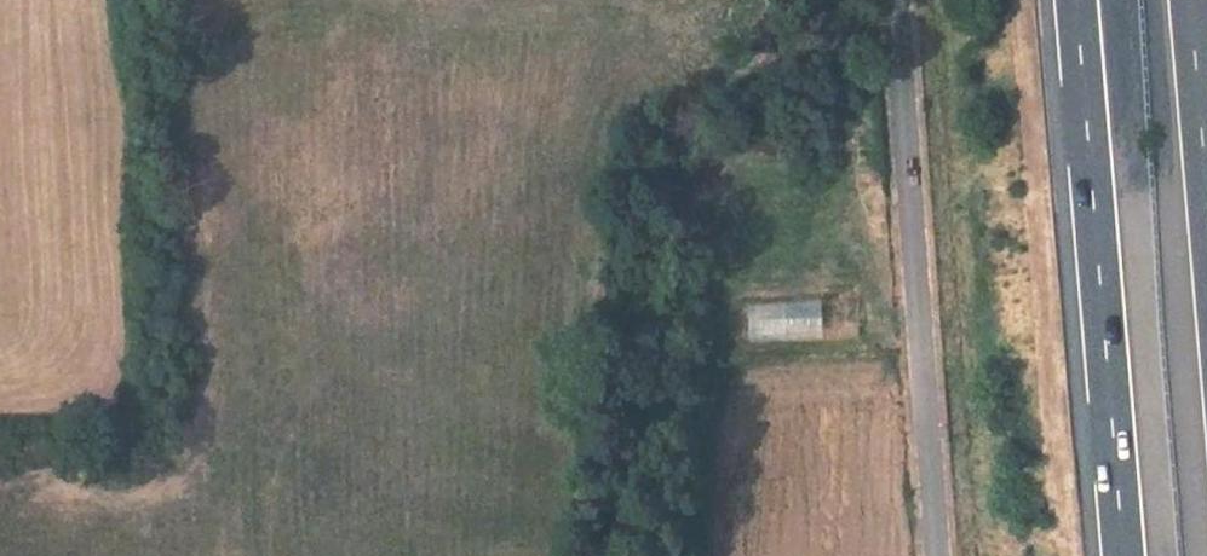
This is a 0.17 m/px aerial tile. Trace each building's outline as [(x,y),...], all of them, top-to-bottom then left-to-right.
[(819,338),(819,301),(748,301),(749,339),(819,338)]
